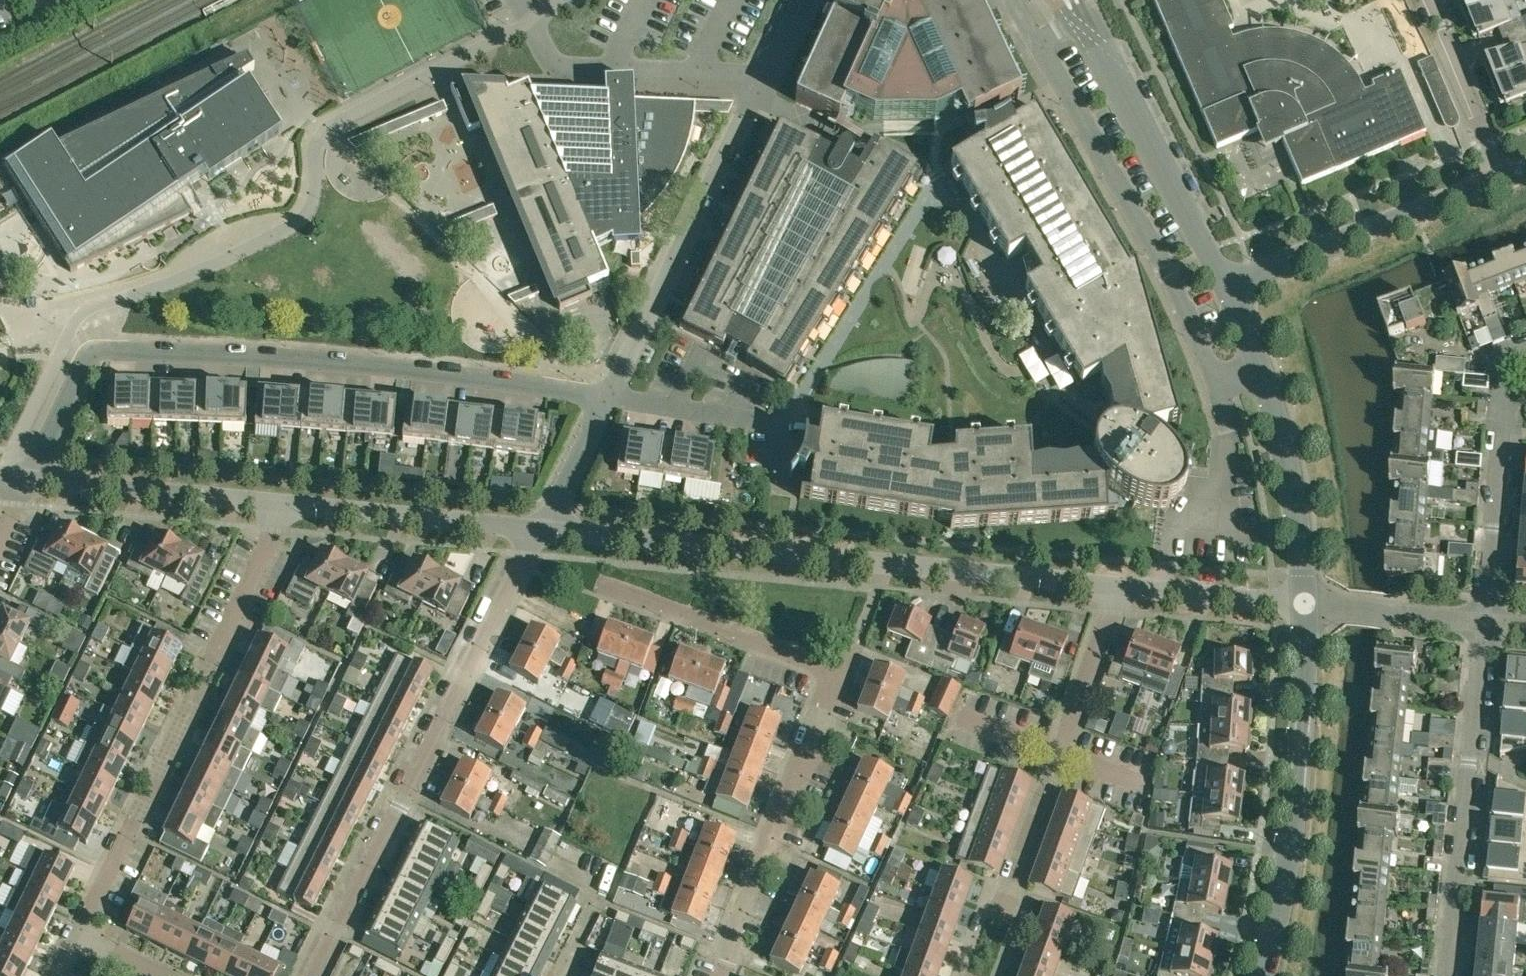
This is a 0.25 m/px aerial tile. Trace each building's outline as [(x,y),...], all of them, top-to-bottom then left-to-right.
[(832,0),(839,3),(832,19),(824,16),(819,28),(827,31),(819,47),(812,43),(807,55),(814,58),(807,74),(800,71),(794,82),(802,85),(795,101),(838,120),(839,120),(834,130),(831,138),(837,138),(839,132),(842,134),(869,149),(872,144),(842,127),(844,122),(844,123),(850,110),(857,113),(863,116),(873,120),(934,120),(959,108),(965,120),(966,121),(964,122),(965,122),(967,128),(971,128),(975,127),(979,127),(983,126),(991,123),(993,122),(988,112),(1019,98),(1019,97),(1018,95),(1025,91),(1019,80),(1012,83),(1005,67),(1012,64),(1007,53),(999,56),(992,40),(999,37),(994,25),(987,29),(979,13),(987,10),(982,0),(977,0),(974,2),(973,0),(832,0)] [(1216,149),(1257,131),(1265,148),(1282,141),(1301,186),(1425,133),(1399,72),(1371,83),(1373,88),(1363,92),(1356,79),(1347,66),(1336,55),(1323,46),(1309,39),(1294,34),(1278,32),(1262,32),(1247,35),(1232,40),(1228,30),(1233,28),(1221,0),(1153,0),(1216,149)] [(1466,18),(1509,0),(1459,0),(1466,18)] [(1521,19),(1514,0),(1509,0),(1466,18),(1474,39),(1498,29),(1504,42),(1525,32),(1525,31),(1521,19)] [(1493,85),(1525,72),(1525,32),(1504,42),(1509,55),(1484,64),(1493,85)] [(1438,72),(1432,57),(1417,64),(1423,78),(1438,72)] [(247,86),(241,78),(254,69),(246,58),(58,148),(51,137),(25,154),(22,150),(1,164),(70,272),(193,214),(203,209),(188,185),(203,176),(208,183),(281,136),(248,85),(247,86)] [(1493,85),(1501,106),(1506,104),(1506,106),(1508,105),(1507,104),(1525,96),(1525,72),(1493,85)] [(727,116),(732,106),(732,105),(626,100),(617,92),(616,86),(605,99),(532,96),(531,96),(527,86),(507,95),(504,86),(503,86),(504,91),(450,89),(468,132),(483,125),(559,310),(591,297),(587,288),(607,280),(594,249),(600,246),(605,243),(611,241),(611,245),(639,244),(638,221),(640,220),(639,220),(655,204),(659,199),(671,181),(672,181),(675,175),(679,168),(681,162),(684,156),(687,149),(686,149),(691,127),(692,127),(692,123),(693,115),(694,115),(694,114),(727,116)] [(443,102),(420,112),(416,113),(420,123),(447,112),(443,102)] [(1093,460),(1094,463),(1095,463),(1097,467),(1099,471),(1102,475),(1104,478),(1106,481),(1108,483),(1108,484),(1111,487),(1114,490),(1117,493),(1120,495),(1124,497),(1128,500),(1132,501),(1136,503),(1140,504),(1144,505),(1148,506),(1152,507),(1157,507),(1158,507),(1162,507),(1165,507),(1169,506),(1171,505),(1173,504),(1176,502),(1177,500),(1179,498),(1181,496),(1182,493),(1183,491),(1184,488),(1185,486),(1185,483),(1184,479),(1183,476),(1182,472),(1180,468),(1179,465),(1177,461),(1174,457),(1172,454),(1169,450),(1166,447),(1162,444),(1159,442),(1155,439),(1151,437),(1148,435),(1143,433),(1143,429),(1175,421),(1178,429),(1179,429),(1177,420),(1134,267),(1132,267),(1132,268),(1128,270),(1035,114),(1031,106),(1029,107),(1034,115),(1014,126),(1008,116),(1009,115),(1008,113),(1004,116),(1001,118),(997,120),(993,122),(991,123),(983,126),(979,127),(975,127),(971,128),(967,128),(968,130),(972,130),(973,138),(982,137),(984,144),(950,164),(955,172),(1007,260),(1023,250),(1028,258),(1022,262),(1029,287),(1025,289),(1063,354),(1059,356),(1084,399),(1102,389),(1109,401),(1111,415),(1119,427),(1116,428),(1114,428),(1111,429),(1109,430),(1106,431),(1105,432),(1103,433),(1101,434),(1100,436),(1098,437),(1097,439),(1095,442),(1094,444),(1094,447),(1093,449),(1093,452),(1093,455),(1093,457),(1093,460)] [(835,155),(819,147),(776,126),(679,327),(722,348),(724,342),(732,346),(724,360),(733,365),(741,351),(748,355),(857,168),(847,162),(852,154),(852,152),(853,151),(853,150),(852,148),(852,147),(851,146),(849,145),(848,144),(847,143),(845,143),(844,143),(842,144),(841,145),(840,146),(839,147),(835,155)] [(872,143),(872,144),(869,149),(857,168),(748,355),(745,360),(786,386),(920,169),(879,144),(878,147),(872,143)] [(482,210),(486,220),(496,216),(492,206),(482,210)] [(1504,257),(1514,285),(1525,281),(1525,250),(1515,254),(1514,253),(1504,257)] [(639,254),(630,254),(631,267),(640,267),(639,254)] [(1489,295),(1514,285),(1504,257),(1494,261),(1494,262),(1468,272),(1467,271),(1466,271),(1480,308),(1479,308),(1485,322),(1498,317),(1489,295)] [(1480,308),(1466,271),(1444,280),(1445,281),(1458,315),(1458,316),(1479,308),(1480,308)] [(538,295),(534,287),(508,298),(507,298),(514,304),(538,295)] [(1379,307),(1385,325),(1390,337),(1407,330),(1408,333),(1427,326),(1419,307),(1417,308),(1412,295),(1379,307)] [(1476,338),(1468,340),(1473,352),(1480,349),(1476,338)] [(829,373),(826,389),(907,402),(915,355),(910,354),(914,355),(913,361),(904,360),(888,360),(873,361),(857,364),(839,369),(829,373)] [(1437,358),(1436,373),(1465,375),(1466,361),(1437,358)] [(1398,369),(1397,369),(1395,394),(1396,394),(1396,393),(1400,393),(1434,396),(1436,373),(1435,372),(1435,373),(1398,370),(1398,369)] [(1490,378),(1465,375),(1463,388),(1488,390),(1490,378)] [(130,422),(131,386),(108,386),(107,421),(130,422)] [(130,422),(153,422),(154,387),(131,386),(130,422)] [(153,422),(176,423),(177,388),(154,387),(153,422)] [(200,389),(177,388),(176,423),(199,424),(200,389)] [(223,389),(200,389),(199,424),(221,425),(223,389)] [(246,390),(223,389),(221,425),(245,425),(246,390)] [(278,428),(281,393),(257,391),(255,426),(278,428)] [(278,428),(301,430),(304,395),(281,393),(278,428)] [(1400,393),(1398,416),(1396,416),(1395,427),(1430,430),(1433,397),(1434,397),(1434,396),(1400,393)] [(326,396),(304,395),(301,430),(319,431),(319,439),(323,439),(324,432),(326,396)] [(349,398),(326,396),(324,432),(323,439),(327,439),(327,432),(346,434),(349,398)] [(369,435),(372,400),(349,398),(346,434),(364,435),(364,442),(369,443),(369,435)] [(395,402),(372,400),(369,435),(392,437),(395,402)] [(1479,401),(1478,414),(1486,415),(1487,402),(1479,401)] [(425,442),(430,407),(407,403),(402,438),(425,442)] [(425,442),(448,445),(453,410),(430,407),(425,442)] [(453,410),(448,445),(471,448),(475,413),(453,410)] [(498,416),(475,413),(471,448),(493,451),(498,416)] [(802,455),(801,458),(924,478),(928,458),(931,439),(917,437),(919,428),(909,426),(908,435),(880,431),(881,422),(872,420),(870,429),(846,425),(848,416),(838,415),(836,423),(821,421),(818,441),(806,439),(806,434),(804,434),(804,439),(804,443),(803,447),(803,451),(802,455)] [(516,454),(520,419),(498,416),(493,451),(516,454)] [(520,419),(516,454),(539,457),(544,422),(520,419)] [(1393,460),(1392,462),(1427,465),(1427,464),(1431,465),(1431,464),(1432,464),(1444,465),(1445,452),(1438,451),(1439,431),(1430,430),(1395,427),(1395,438),(1396,438),(1394,460),(1393,460)] [(955,456),(928,458),(924,478),(959,484),(1102,475),(1099,471),(1097,467),(1095,463),(1094,463),(1078,460),(1062,464),(1046,462),(1030,466),(1029,439),(1013,440),(1013,432),(1003,432),(1004,441),(979,443),(978,434),(969,435),(969,443),(954,444),(955,456)] [(640,473),(645,439),(622,435),(617,470),(640,473)] [(668,442),(645,439),(640,473),(662,477),(668,442)] [(690,446),(668,442),(662,477),(685,481),(690,446)] [(714,450),(690,446),(685,481),(708,485),(714,450)] [(1457,454),(1456,466),(1481,469),(1482,456),(1457,454)] [(959,484),(924,478),(801,458),(800,460),(798,464),(796,468),(794,472),(791,475),(788,478),(790,480),(793,477),(811,486),(809,498),(800,497),(800,498),(952,523),(959,484)] [(1427,465),(1392,462),(1390,485),(1392,485),(1392,484),(1396,484),(1428,487),(1428,488),(1429,488),(1432,464),(1431,464),(1431,465),(1427,464),(1427,465)] [(1104,478),(1102,475),(959,484),(952,523),(952,528),(950,528),(950,529),(1115,519),(1115,517),(1106,518),(1104,485),(1108,484),(1108,483),(1106,481),(1104,478)] [(1425,521),(1428,488),(1428,487),(1396,484),(1394,508),(1392,508),(1391,518),(1425,521)] [(1453,504),(1478,506),(1480,485),(1467,484),(1466,493),(1454,491),(1453,504)] [(1388,551),(1388,553),(1422,556),(1422,555),(1425,521),(1391,518),(1390,529),(1392,529),(1389,551),(1388,551)] [(85,532),(79,530),(77,535),(59,526),(53,539),(41,534),(24,570),(48,582),(57,563),(67,568),(85,532)] [(89,534),(85,532),(67,568),(90,579),(84,591),(97,597),(115,560),(103,555),(106,549),(98,545),(100,541),(89,534)] [(164,578),(181,542),(176,539),(173,544),(156,536),(149,549),(138,543),(126,567),(150,579),(153,573),(164,578)] [(181,542),(164,578),(186,589),(180,600),(193,607),(211,570),(199,564),(202,558),(195,555),(197,551),(186,544),(181,542)] [(1449,544),(1448,557),(1473,559),(1474,546),(1449,544)] [(329,594),(346,558),(341,555),(338,560),(321,552),(314,565),(302,559),(285,595),(309,607),(318,589),(329,594)] [(1426,556),(1422,555),(1422,556),(1388,553),(1386,576),(1387,576),(1387,575),(1394,576),(1394,577),(1407,578),(1407,577),(1421,578),(1420,589),(1437,591),(1438,578),(1439,556),(1426,555),(1426,556)] [(351,560),(346,558),(329,594),(351,605),(345,617),(352,620),(346,631),(357,637),(365,621),(360,619),(376,586),(364,580),(367,574),(360,571),(361,567),(351,560)] [(422,603),(439,567),(433,564),(431,569),(414,561),(407,574),(395,569),(384,593),(408,605),(411,598),(422,603)] [(1519,566),(1517,588),(1525,589),(1525,566),(1519,566)] [(443,569),(439,567),(422,603),(457,620),(469,595),(457,590),(460,583),(453,580),(454,576),(443,569)] [(19,644),(29,624),(44,631),(49,620),(20,606),(15,617),(0,610),(0,635),(19,644)] [(929,670),(942,637),(927,631),(930,622),(929,621),(929,622),(897,610),(897,609),(896,609),(895,612),(891,614),(886,626),(888,630),(886,633),(888,634),(888,633),(911,642),(904,660),(929,670)] [(81,617),(76,626),(87,632),(92,622),(81,617)] [(953,641),(942,637),(929,670),(933,663),(951,670),(957,659),(971,665),(971,663),(970,663),(974,661),(979,649),(977,645),(982,631),(983,631),(984,630),(981,629),(978,625),(967,621),(963,622),(959,621),(959,622),(960,622),(953,641)] [(1019,661),(1032,666),(1044,631),(1042,630),(1040,627),(1029,622),(1025,624),(1021,623),(1021,624),(1022,624),(1015,643),(1003,639),(994,665),(1013,672),(1019,661)] [(98,623),(94,631),(105,636),(109,629),(98,623)] [(157,624),(154,629),(142,623),(130,648),(171,668),(183,644),(182,644),(180,647),(175,645),(180,635),(157,624)] [(619,662),(630,632),(607,624),(596,654),(619,662)] [(531,626),(520,647),(548,662),(561,669),(571,674),(576,665),(566,660),(567,658),(554,651),(559,640),(531,626)] [(248,657),(278,671),(283,660),(288,663),(290,659),(297,663),(305,646),(269,629),(264,639),(259,637),(261,633),(260,633),(249,655),(248,657)] [(1046,632),(1044,631),(1032,666),(1027,677),(1061,689),(1070,664),(1059,659),(1066,640),(1067,641),(1067,639),(1063,638),(1062,634),(1050,630),(1046,632)] [(105,636),(94,631),(91,639),(102,644),(105,636)] [(614,675),(610,686),(619,690),(623,679),(625,680),(630,666),(642,670),(651,646),(653,640),(630,632),(619,662),(614,675)] [(1140,688),(1157,642),(1155,641),(1153,638),(1142,633),(1138,635),(1134,634),(1134,635),(1135,635),(1128,654),(1116,650),(1107,676),(1140,688)] [(19,644),(0,635),(0,673),(12,679),(12,678),(20,681),(25,671),(10,664),(19,644)] [(1159,643),(1157,642),(1140,688),(1174,700),(1183,675),(1172,670),(1179,651),(1180,652),(1180,651),(1176,649),(1175,646),(1163,641),(1159,643)] [(1379,649),(1376,672),(1410,676),(1414,677),(1414,678),(1415,678),(1418,655),(1422,655),(1423,643),(1415,642),(1413,653),(1400,652),(1400,651),(1386,649),(1386,651),(1380,650),(1380,649),(1379,649)] [(441,643),(436,653),(446,658),(451,648),(441,643)] [(653,674),(662,649),(651,646),(642,670),(653,674)] [(537,683),(548,662),(520,647),(509,669),(537,683)] [(162,688),(171,670),(171,668),(130,648),(121,668),(133,673),(162,688)] [(668,680),(691,688),(702,658),(679,650),(668,680)] [(356,653),(353,661),(364,666),(367,658),(356,653)] [(396,654),(385,677),(421,695),(432,672),(432,671),(431,672),(414,663),(415,663),(414,662),(414,663),(396,654)] [(1202,672),(1201,691),(1232,693),(1233,681),(1249,681),(1249,682),(1250,683),(1250,678),(1253,676),(1253,663),(1251,660),(1251,656),(1249,656),(1249,657),(1234,657),(1231,654),(1219,654),(1216,656),(1215,656),(1215,655),(1214,655),(1214,670),(1202,672)] [(1525,685),(1525,657),(1511,655),(1508,684),(1525,685)] [(289,676),(278,671),(248,657),(239,676),(279,696),(289,676)] [(724,666),(702,658),(691,688),(713,696),(724,666)] [(360,673),(364,666),(353,661),(349,668),(360,673)] [(79,662),(76,670),(86,675),(90,667),(79,662)] [(866,687),(920,708),(924,699),(913,695),(914,693),(900,688),(904,676),(874,665),(866,687)] [(571,674),(561,669),(557,677),(567,683),(571,674)] [(86,675),(76,670),(72,677),(83,682),(86,675)] [(601,683),(610,686),(614,675),(605,672),(601,683)] [(1374,696),(1373,707),(1406,710),(1410,676),(1376,672),(1376,673),(1377,674),(1375,696),(1374,696)] [(1,712),(10,692),(6,690),(12,679),(0,673),(0,712),(1,712)] [(153,707),(162,688),(133,673),(123,693),(153,707)] [(239,676),(229,696),(259,710),(272,716),(281,697),(279,696),(239,676)] [(410,716),(421,695),(385,677),(374,698),(410,716)] [(1197,678),(1184,678),(1184,689),(1197,689),(1197,678)] [(941,679),(928,708),(947,717),(960,688),(941,679)] [(1436,680),(1434,693),(1460,695),(1461,682),(1436,680)] [(318,681),(314,689),(325,694),(329,686),(318,681)] [(1505,711),(1525,713),(1525,685),(1508,684),(1505,711)] [(710,710),(720,714),(723,715),(731,692),(719,687),(715,697),(710,710)] [(920,708),(866,687),(857,710),(887,721),(895,699),(909,704),(905,713),(917,717),(920,708)] [(321,702),(325,694),(314,689),(310,697),(321,702)] [(1232,693),(1201,691),(1200,711),(1211,714),(1211,726),(1211,727),(1247,729),(1247,727),(1250,724),(1251,712),(1249,709),(1249,705),(1248,705),(1248,706),(1231,705),(1232,693)] [(153,707),(123,693),(114,712),(140,725),(143,727),(153,707)] [(496,694),(486,715),(514,730),(525,708),(496,694)] [(79,703),(63,695),(62,695),(56,707),(73,716),(79,703)] [(229,696),(220,715),(223,717),(249,729),(259,710),(229,696)] [(335,696),(332,704),(343,709),(346,701),(335,696)] [(399,737),(410,716),(374,698),(363,719),(399,737)] [(682,713),(686,701),(676,698),(672,709),(682,713)] [(600,701),(594,712),(608,719),(603,729),(625,741),(636,719),(600,701)] [(686,701),(682,713),(691,716),(695,705),(686,701)] [(343,709),(332,704),(328,711),(339,716),(343,709)] [(56,707),(50,720),(51,720),(67,728),(73,716),(56,707)] [(93,726),(104,732),(134,746),(143,727),(140,725),(114,712),(103,707),(93,726)] [(1370,741),(1403,745),(1406,710),(1373,707),(1372,717),(1373,717),(1370,741)] [(750,710),(741,733),(771,744),(780,722),(750,710)] [(1501,753),(1525,749),(1525,713),(1505,711),(1501,753)] [(717,723),(728,728),(732,718),(723,715),(720,714),(717,723)] [(249,729),(223,717),(220,715),(211,734),(250,754),(260,734),(249,729)] [(514,730),(486,715),(475,737),(503,751),(514,730)] [(388,759),(399,737),(363,719),(352,741),(388,759)] [(299,720),(295,728),(306,733),(310,725),(299,720)] [(728,728),(717,723),(713,733),(725,737),(728,728)] [(1198,741),(1196,760),(1223,763),(1227,763),(1228,751),(1244,753),(1244,754),(1246,754),(1246,750),(1249,747),(1250,735),(1247,732),(1247,729),(1211,727),(1211,726),(1199,725),(1198,741)] [(134,746),(104,732),(93,726),(84,746),(121,764),(124,766),(134,746)] [(531,727),(527,736),(537,741),(542,732),(532,727),(531,727)] [(306,733),(295,728),(292,735),(302,740),(306,733)] [(571,740),(549,729),(542,742),(564,754),(571,740)] [(741,733),(733,755),(763,766),(771,744),(741,733)] [(211,734),(201,754),(205,755),(241,773),(250,754),(211,734)] [(1445,749),(1454,750),(1455,737),(1430,735),(1429,748),(1445,749)] [(533,750),(537,741),(527,736),(522,745),(533,750)] [(310,738),(307,746),(317,751),(321,743),(310,738)] [(42,740),(38,748),(49,753),(52,745),(42,740)] [(377,781),(388,759),(352,741),(341,763),(377,781)] [(1366,765),(1365,776),(1399,779),(1403,745),(1370,741),(1368,765),(1366,765)] [(9,761),(23,767),(32,749),(18,742),(9,761)] [(626,762),(640,768),(645,756),(647,749),(633,743),(626,762)] [(124,766),(121,764),(84,746),(74,765),(85,771),(115,785),(124,766)] [(317,751),(307,746),(303,753),(314,758),(317,751)] [(645,756),(651,758),(654,749),(648,747),(647,749),(645,756)] [(49,753),(38,748),(34,755),(45,760),(49,753)] [(1454,750),(1445,749),(1444,761),(1452,762),(1454,750)] [(715,762),(712,770),(725,776),(724,777),(754,788),(763,766),(733,755),(720,750),(715,762)] [(241,773),(205,755),(201,754),(192,773),(231,792),(241,773)] [(700,767),(711,772),(712,770),(715,762),(704,758),(700,767)] [(280,759),(277,766),(287,772),(291,764),(280,759)] [(685,762),(677,759),(674,767),(681,770),(685,762)] [(863,760),(853,782),(882,796),(892,774),(863,760)] [(1227,763),(1223,763),(1196,760),(1194,780),(1192,795),(1204,796),(1240,800),(1241,798),(1244,796),(1245,783),(1243,780),(1243,776),(1242,776),(1242,777),(1226,775),(1227,763)] [(462,761),(451,783),(480,798),(491,776),(462,761)] [(686,762),(682,771),(696,777),(700,767),(686,762)] [(366,802),(377,781),(341,763),(331,784),(366,802)] [(933,764),(930,772),(941,777),(944,769),(933,764)] [(287,772),(277,766),(273,774),(284,779),(287,772)] [(700,767),(696,777),(708,781),(711,772),(700,767)] [(980,790),(1017,804),(1024,807),(1033,783),(988,767),(980,790)] [(708,781),(704,791),(717,796),(716,799),(743,810),(745,811),(754,788),(724,777),(725,776),(712,770),(711,772),(708,781)] [(115,785),(85,771),(76,790),(105,804),(115,785)] [(941,777),(930,772),(926,780),(937,784),(941,777)] [(222,812),(231,792),(192,773),(182,793),(222,812)] [(1420,782),(1399,779),(1365,776),(1364,786),(1365,787),(1363,809),(1362,809),(1362,810),(1396,814),(1396,813),(1398,793),(1418,795),(1420,782)] [(23,779),(19,787),(30,792),(34,784),(23,779)] [(528,779),(524,788),(539,795),(543,786),(528,779)] [(286,788),(297,794),(301,786),(290,781),(286,788)] [(853,782),(843,804),(872,817),(877,805),(890,811),(895,802),(882,796),(853,782)] [(1525,828),(1525,794),(1498,782),(1494,824),(1525,828)] [(11,788),(0,783),(0,796),(6,799),(11,788)] [(480,798),(451,783),(440,805),(469,819),(474,808),(487,815),(488,813),(498,818),(503,809),(493,804),(480,798)] [(320,805),(356,824),(366,802),(331,784),(320,805)] [(301,786),(298,793),(306,797),(309,790),(301,786)] [(30,792),(19,787),(15,794),(26,799),(30,792)] [(547,787),(542,797),(566,808),(570,798),(547,787)] [(297,794),(286,788),(282,796),(293,801),(297,794)] [(96,824),(97,822),(105,804),(76,790),(67,810),(96,824)] [(1017,804),(980,790),(972,813),(1016,829),(1024,807),(1017,804)] [(222,812),(182,793),(173,812),(202,827),(212,832),(222,812)] [(899,793),(895,802),(905,807),(910,798),(899,793)] [(1052,817),(1096,833),(1105,809),(1060,793),(1052,817)] [(493,804),(503,809),(507,800),(497,795),(493,804)] [(1219,834),(1220,822),(1236,824),(1236,825),(1238,825),(1238,821),(1241,818),(1243,806),(1240,803),(1240,800),(1204,796),(1192,795),(1188,830),(1219,834)] [(258,805),(269,810),(272,803),(261,798),(258,805)] [(738,820),(742,810),(716,799),(711,810),(738,820)] [(85,844),(86,845),(96,824),(67,810),(67,809),(53,802),(42,822),(34,818),(29,828),(52,839),(52,840),(73,850),(78,840),(85,844)] [(905,807),(895,802),(890,811),(901,816),(905,807)] [(862,838),(872,817),(843,804),(833,825),(862,838)] [(269,810),(258,805),(254,813),(265,818),(269,810)] [(320,805),(309,827),(345,845),(356,824),(320,805)] [(1438,817),(1447,818),(1448,806),(1439,805),(1438,817)] [(913,808),(910,815),(921,820),(924,813),(913,808)] [(1362,810),(1359,832),(1393,836),(1397,837),(1398,838),(1399,834),(1410,835),(1412,817),(1401,816),(1401,813),(1400,813),(1400,814),(1396,813),(1396,814),(1362,810)] [(173,812),(172,814),(163,833),(164,834),(159,844),(200,864),(208,847),(196,840),(202,827),(173,812)] [(972,813),(963,836),(1001,849),(1008,852),(1016,829),(972,813)] [(921,820),(910,815),(906,823),(917,828),(921,820)] [(1434,816),(1433,825),(1446,827),(1447,818),(1438,817),(1434,816)] [(1044,839),(1088,855),(1096,833),(1052,817),(1044,839)] [(269,824),(265,832),(276,837),(280,829),(269,824)] [(414,844),(446,860),(455,842),(457,843),(458,842),(422,824),(421,825),(423,826),(414,844)] [(1491,852),(1525,856),(1525,828),(1494,824),(1491,852)] [(862,838),(833,825),(823,847),(852,860),(862,838)] [(298,848),(334,866),(345,845),(309,827),(298,848)] [(705,827),(696,849),(726,861),(735,838),(705,827)] [(676,830),(672,840),(683,844),(687,835),(676,830)] [(544,866),(550,855),(558,838),(544,831),(529,859),(544,866)] [(272,845),(276,837),(265,832),(261,839),(272,845)] [(1393,836),(1359,832),(1359,833),(1360,834),(1358,856),(1357,856),(1356,866),(1390,870),(1393,836)] [(879,835),(875,844),(886,849),(890,840),(879,835)] [(1126,843),(1137,846),(1139,837),(1127,835),(1126,843)] [(1008,852),(1001,849),(963,836),(955,859),(999,875),(1008,852)] [(242,837),(239,844),(250,850),(253,842),(242,837)] [(501,852),(471,837),(464,852),(493,866),(501,852)] [(1035,862),(1042,864),(1080,878),(1088,855),(1044,839),(1035,862)] [(683,844),(672,840),(669,849),(680,853),(683,844)] [(1443,855),(1444,843),(1420,840),(1419,853),(1443,855)] [(1136,854),(1137,846),(1126,843),(1124,851),(1136,854)] [(250,850),(239,844),(235,852),(246,857),(250,850)] [(404,862),(437,879),(446,860),(414,844),(404,862)] [(886,849),(875,844),(870,853),(881,859),(886,849)] [(25,871),(35,876),(64,890),(74,869),(73,868),(73,869),(46,856),(46,855),(29,847),(19,868),(25,871)] [(1179,881),(1190,884),(1227,891),(1227,888),(1230,886),(1233,874),(1230,871),(1231,867),(1230,866),(1230,867),(1214,864),(1216,853),(1185,847),(1181,867),(1179,881)] [(323,888),(334,866),(298,848),(287,870),(323,888)] [(688,871),(718,883),(726,861),(696,849),(688,871)] [(1491,852),(1488,880),(1525,884),(1525,856),(1491,852)] [(538,885),(544,873),(507,853),(494,877),(503,882),(509,870),(538,885)] [(176,858),(171,869),(179,873),(184,862),(176,858)] [(395,880),(427,897),(437,879),(404,862),(395,880)] [(1080,878),(1042,864),(1035,862),(1027,885),(1071,901),(1080,878)] [(477,876),(486,881),(492,869),(483,864),(477,876)] [(883,872),(894,878),(898,870),(887,865),(883,872)] [(1356,877),(1353,901),(1386,905),(1390,870),(1356,866),(1355,877),(1356,877)] [(199,882),(204,872),(196,868),(191,879),(199,882)] [(311,911),(323,888),(287,870),(276,892),(293,901),(294,902),(294,901),(311,910),(310,910),(311,911)] [(941,870),(934,890),(933,892),(960,902),(964,903),(972,881),(971,881),(971,882),(942,871),(943,871),(941,870)] [(51,908),(54,909),(64,890),(35,876),(25,871),(16,891),(25,895),(51,908)] [(718,883),(688,871),(680,893),(709,905),(718,883)] [(212,875),(204,872),(199,882),(206,886),(212,875)] [(891,885),(894,878),(883,872),(874,892),(886,897),(892,886),(891,885)] [(640,898),(646,882),(624,873),(618,889),(640,898)] [(800,896),(829,910),(829,909),(839,888),(810,874),(800,896)] [(659,875),(655,884),(666,888),(670,879),(659,875)] [(486,881),(477,876),(471,888),(480,892),(486,881)] [(243,878),(239,886),(250,891),(253,883),(243,878)] [(427,897),(395,880),(386,898),(418,915),(427,897)] [(1176,896),(1172,915),(1198,921),(1202,922),(1205,910),(1221,914),(1221,915),(1222,915),(1223,911),(1226,909),(1228,896),(1226,893),(1227,891),(1190,884),(1179,881),(1176,896)] [(137,883),(117,925),(126,929),(126,930),(147,940),(161,911),(165,903),(167,898),(137,883)] [(1117,883),(1116,891),(1127,894),(1129,886),(1117,883)] [(666,888),(655,884),(652,893),(663,898),(666,888)] [(540,887),(531,905),(563,922),(572,904),(574,905),(575,904),(538,885),(538,886),(540,887)] [(1518,925),(1524,926),(1525,910),(1525,890),(1495,887),(1493,900),(1485,899),(1483,921),(1518,925)] [(54,909),(51,908),(25,895),(16,891),(13,889),(3,908),(16,914),(45,929),(46,927),(54,909)] [(229,901),(236,905),(241,894),(234,890),(229,901)] [(482,903),(490,907),(496,896),(487,891),(482,903)] [(1127,894),(1116,891),(1114,899),(1126,902),(1127,894)] [(964,903),(960,902),(933,892),(926,912),(957,924),(964,903)] [(709,905),(680,893),(671,916),(701,927),(709,905)] [(241,894),(236,905),(244,909),(249,898),(241,894)] [(800,896),(790,918),(819,931),(824,921),(835,925),(840,914),(829,909),(829,910),(800,896)] [(1428,909),(1437,910),(1438,897),(1429,896),(1428,909)] [(386,898),(377,917),(409,933),(418,915),(386,898)] [(459,913),(467,917),(473,905),(464,901),(459,913)] [(1350,925),(1349,936),(1382,939),(1386,905),(1353,901),(1351,925),(1350,925)] [(165,903),(161,911),(147,940),(166,950),(180,920),(184,912),(165,903)] [(490,907),(482,903),(476,914),(485,919),(490,907)] [(869,904),(865,912),(876,917),(879,909),(869,904)] [(563,922),(531,905),(522,923),(554,940),(563,922)] [(842,916),(852,921),(857,912),(846,907),(842,916)] [(1036,929),(1039,930),(1067,940),(1074,919),(1073,918),(1073,919),(1045,908),(1044,907),(1036,929)] [(1428,909),(1427,922),(1435,923),(1437,910),(1428,909)] [(275,924),(280,913),(272,910),(267,921),(275,924)] [(641,931),(644,922),(618,912),(614,921),(615,922),(606,944),(625,951),(634,928),(641,931)] [(872,924),(876,917),(865,912),(856,931),(868,937),(874,925),(872,924)] [(926,912),(919,931),(919,933),(949,944),(957,924),(926,912)] [(288,917),(280,913),(275,924),(282,928),(288,917)] [(467,917),(459,913),(453,924),(462,929),(467,917)] [(45,929),(16,914),(6,934),(36,948),(45,929)] [(1179,939),(1175,952),(1211,961),(1212,958),(1215,956),(1218,944),(1216,941),(1217,937),(1216,937),(1216,938),(1200,934),(1202,922),(1172,915),(1167,935),(1179,939)] [(852,921),(842,916),(837,925),(848,930),(852,921)] [(409,933),(377,917),(367,934),(365,933),(365,934),(401,953),(402,952),(400,951),(409,933)] [(809,952),(819,931),(790,918),(780,939),(809,952)] [(187,960),(205,969),(219,939),(224,928),(205,919),(200,930),(185,959),(187,960)] [(166,950),(185,959),(200,930),(180,920),(166,950)] [(1516,947),(1518,925),(1483,921),(1480,943),(1516,947)] [(641,932),(653,936),(656,927),(644,922),(641,931),(641,932)] [(554,940),(522,923),(512,941),(545,958),(554,940)] [(656,927),(653,936),(665,941),(668,932),(656,927)] [(220,975),(225,975),(239,949),(244,938),(224,928),(219,939),(205,969),(220,975)] [(463,939),(472,944),(478,932),(469,928),(463,939)] [(1036,929),(1028,949),(1059,961),(1067,940),(1039,930),(1036,929)] [(26,968),(36,948),(6,934),(0,931),(0,955),(26,968)] [(942,964),(949,944),(919,933),(911,953),(942,964)] [(1349,947),(1346,970),(1379,974),(1379,973),(1382,939),(1349,936),(1347,946),(1349,947)] [(440,949),(449,953),(455,942),(446,937),(440,949)] [(695,942),(683,937),(679,947),(692,951),(695,942)] [(472,944),(463,939),(457,951),(466,955),(472,944)] [(809,952),(780,939),(770,961),(799,974),(809,952)] [(545,958),(512,941),(503,960),(535,975),(536,975),(545,958)] [(1480,943),(1478,965),(1514,969),(1516,947),(1480,943)] [(620,964),(625,951),(606,944),(602,955),(601,955),(593,975),(616,975),(620,964)] [(850,944),(847,951),(857,956),(861,949),(850,944)] [(1100,953),(1111,956),(1114,948),(1102,944),(1100,953)] [(352,946),(348,955),(359,961),(364,952),(352,946)] [(258,958),(239,949),(225,975),(249,975),(258,958)] [(449,953),(440,949),(434,960),(443,965),(449,953)] [(826,949),(822,958),(833,963),(837,954),(826,949)] [(1059,961),(1028,949),(1021,970),(1038,975),(1054,975),(1059,961)] [(283,950),(275,966),(258,958),(249,975),(287,975),(297,957),(283,950)] [(857,956),(847,951),(843,959),(854,964),(857,956)] [(1157,975),(1210,975),(1213,966),(1211,963),(1211,961),(1175,952),(1172,964),(1160,964),(1157,975)] [(942,964),(911,953),(904,973),(911,975),(938,975),(942,964)] [(1111,956),(1100,953),(1098,961),(1109,964),(1111,956)] [(26,968),(0,955),(0,975),(22,975),(26,968)] [(833,963),(822,958),(817,967),(828,972),(833,963)] [(385,974),(390,965),(378,959),(374,968),(385,974)] [(503,960),(495,975),(535,975),(503,960)] [(445,975),(456,975),(459,969),(450,964),(444,975),(445,975)] [(620,964),(616,975),(637,975),(639,972),(620,964)] [(1421,975),(1430,975),(1431,965),(1422,964),(1421,975)] [(390,965),(385,974),(389,975),(399,975),(401,971),(390,965)] [(1477,975),(1513,975),(1514,969),(1478,965),(1477,975)]
